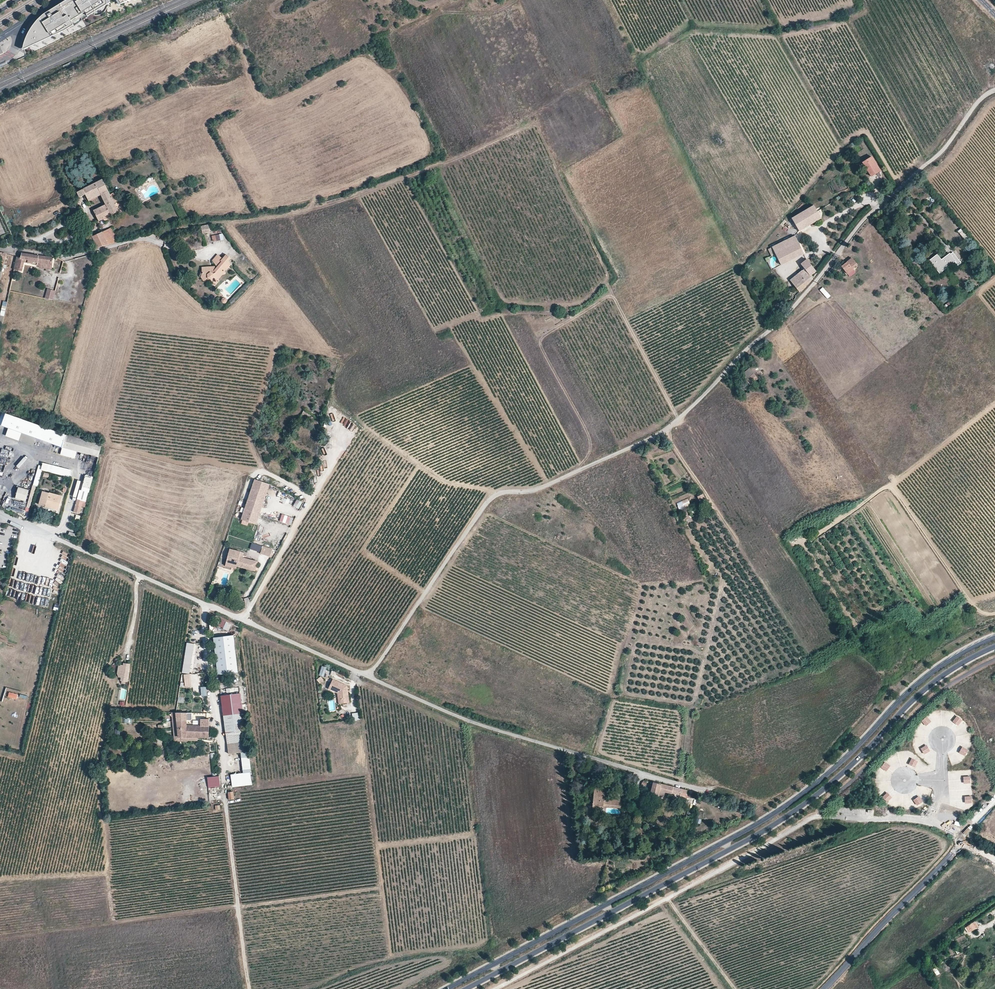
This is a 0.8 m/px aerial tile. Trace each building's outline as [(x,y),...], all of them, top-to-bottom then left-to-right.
[(24,52),(66,33),(75,28),(73,26),(88,17),(89,19),(108,14),(107,0),(72,0),(45,17),(39,22),(33,29),(27,40),(24,52)] [(108,14),(136,0),(107,0),(108,14)] [(872,177),(881,171),(873,157),(864,163),(870,173),(872,177)] [(87,198),(88,200),(100,194),(105,204),(113,201),(116,199),(113,192),(110,194),(103,179),(77,192),(80,197),(83,195),(85,194),(87,198)] [(116,199),(113,201),(105,204),(93,210),(98,221),(99,221),(107,217),(118,211),(122,209),(116,199)] [(822,219),(814,206),(792,218),(799,232),(822,219)] [(201,226),(202,234),(211,232),(209,224),(201,226)] [(114,232),(111,233),(109,229),(102,232),(108,245),(119,242),(114,232)] [(102,232),(93,236),(98,247),(108,245),(102,232)] [(211,236),(213,242),(224,240),(223,233),(211,236)] [(93,236),(89,238),(94,248),(98,247),(93,236)] [(804,254),(794,236),(772,248),(781,265),(804,254)] [(217,265),(216,267),(211,267),(211,265),(202,267),(202,271),(204,271),(201,275),(205,280),(209,277),(212,278),(214,276),(218,279),(223,273),(227,271),(226,269),(231,261),(228,258),(230,255),(226,252),(222,256),(217,253),(212,259),(217,265)] [(38,261),(39,256),(21,253),(21,257),(17,257),(14,268),(22,270),(24,259),(28,260),(28,262),(32,263),(33,260),(38,261)] [(930,260),(939,272),(954,261),(958,265),(961,263),(953,253),(950,255),(949,254),(941,260),(937,255),(930,260)] [(32,263),(32,264),(39,265),(40,263),(41,256),(39,256),(38,261),(33,260),(32,263)] [(57,261),(58,258),(41,256),(40,263),(52,265),(53,260),(57,261)] [(848,274),(854,270),(853,268),(858,265),(852,258),(842,267),(848,274)] [(801,264),(805,269),(798,274),(790,280),(799,292),(805,287),(804,286),(812,279),(811,277),(810,276),(811,275),(816,271),(807,259),(801,264)] [(890,268),(895,273),(900,268),(896,263),(890,268)] [(823,287),(820,290),(828,299),(831,296),(823,287)] [(45,298),(53,300),(56,291),(47,289),(45,298)] [(761,374),(757,368),(748,375),(753,380),(761,374)] [(9,426),(14,414),(7,412),(2,423),(9,426)] [(61,433),(14,414),(9,426),(58,445),(59,443),(61,433)] [(335,421),(342,423),(344,417),(337,415),(335,421)] [(64,439),(66,435),(66,432),(61,433),(59,443),(58,445),(62,447),(63,445),(64,439)] [(62,447),(77,451),(99,457),(102,444),(79,438),(80,435),(66,432),(62,447)] [(34,445),(36,438),(21,435),(20,442),(34,445)] [(77,451),(62,447),(61,454),(75,458),(77,451)] [(0,452),(0,471),(3,472),(11,451),(2,448),(0,452)] [(53,465),(44,463),(43,469),(51,472),(53,465)] [(72,470),(53,465),(51,472),(54,472),(69,476),(70,477),(72,470)] [(255,524),(268,484),(254,479),(240,519),(242,520),(248,522),(255,524)] [(28,501),(29,490),(18,488),(16,500),(28,501)] [(46,506),(46,505),(54,507),(54,508),(58,510),(62,496),(43,491),(39,504),(46,506)] [(702,494),(697,496),(701,505),(706,502),(702,494)] [(688,498),(676,503),(679,510),(691,505),(688,498)] [(74,512),(79,513),(82,501),(77,500),(74,512)] [(299,509),(302,503),(296,500),(293,507),(299,509)] [(287,516),(285,524),(291,526),(294,518),(287,516)] [(273,549),(263,546),(261,554),(270,557),(273,549)] [(225,561),(236,565),(237,562),(256,568),(257,562),(242,558),(244,553),(229,549),(225,561)] [(236,565),(236,566),(255,571),(256,568),(237,562),(236,565)] [(23,590),(33,593),(35,585),(24,583),(23,590)] [(217,626),(229,631),(232,624),(221,619),(217,626)] [(186,643),(183,673),(191,674),(194,644),(186,643)] [(239,680),(234,643),(215,646),(220,683),(239,680)] [(1,656),(15,661),(18,654),(3,648),(1,656)] [(191,687),(191,674),(181,674),(181,681),(185,681),(185,686),(191,687)] [(329,685),(338,689),(341,690),(342,700),(350,699),(350,698),(348,682),(333,675),(329,685)] [(240,693),(221,696),(223,715),(242,713),(240,693)] [(193,719),(193,726),(186,725),(186,719),(186,713),(175,712),(172,712),(175,737),(208,738),(209,719),(207,719),(201,719),(193,719)] [(227,744),(246,741),(244,725),(242,713),(223,715),(226,734),(227,744)] [(931,722),(927,717),(922,721),(926,726),(931,722)] [(958,725),(962,720),(957,717),(953,721),(958,725)] [(924,754),(929,751),(926,746),(921,748),(924,754)] [(965,756),(968,750),(963,747),(960,753),(965,756)] [(915,767),(917,762),(912,759),(909,764),(915,767)] [(886,771),(890,766),(885,762),(881,768),(886,771)] [(220,777),(207,777),(208,788),(220,787),(220,777)] [(685,797),(687,790),(653,782),(653,783),(650,796),(657,798),(658,792),(659,790),(666,792),(672,794),(672,792),(680,794),(680,796),(685,797)] [(622,805),(623,797),(604,795),(605,788),(594,786),(592,805),(603,806),(603,804),(622,805)] [(887,802),(891,797),(887,793),(883,797),(887,802)] [(922,802),(918,796),(913,800),(917,805),(922,802)] [(969,933),(982,924),(979,919),(966,928),(969,933)] [(970,941),(966,936),(959,941),(963,946),(970,941)]
